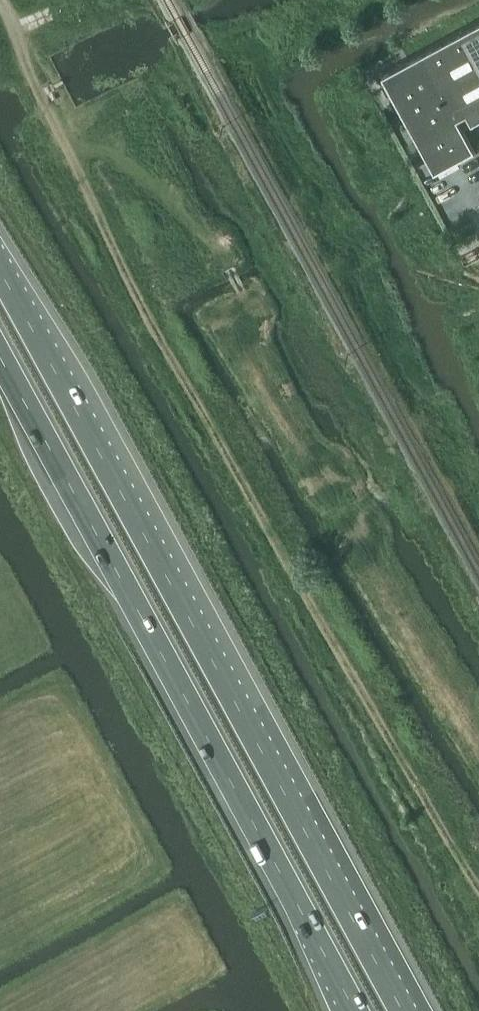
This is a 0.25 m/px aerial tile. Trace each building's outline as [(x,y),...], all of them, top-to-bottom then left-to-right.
[(463,125),(478,117),(478,19),(382,72),(435,168),(475,146),(463,125)]
